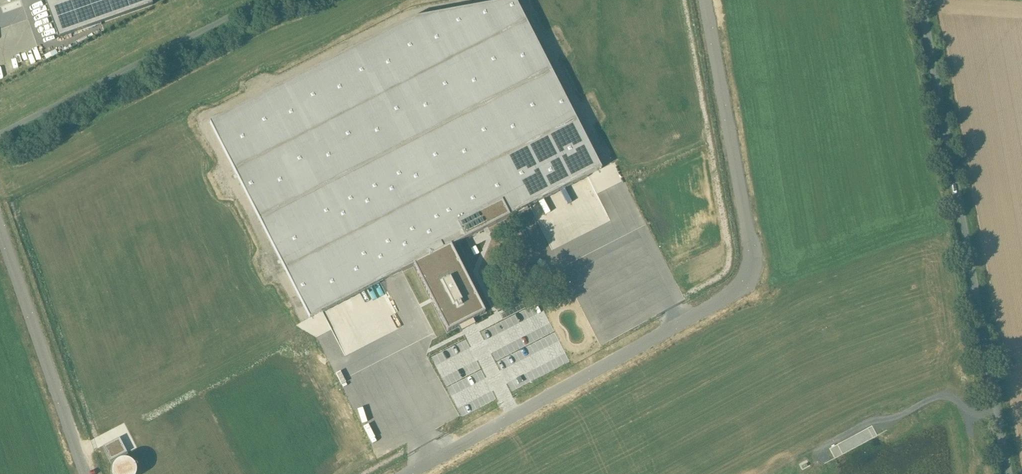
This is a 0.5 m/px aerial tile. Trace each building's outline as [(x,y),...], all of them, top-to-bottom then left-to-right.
[(59,37),(152,4),(151,0),(45,0),(59,37)] [(210,122),(310,318),(404,270),(414,266),(448,332),(459,326),(473,319),(485,313),(451,247),(601,169),(515,0),(514,0),(413,18),(210,122)] [(476,324),(473,319),(459,326),(462,331),(476,324)] [(869,427),(830,447),(836,457),(874,437),(869,427)] [(119,440),(104,447),(111,462),(127,455),(119,440)]
